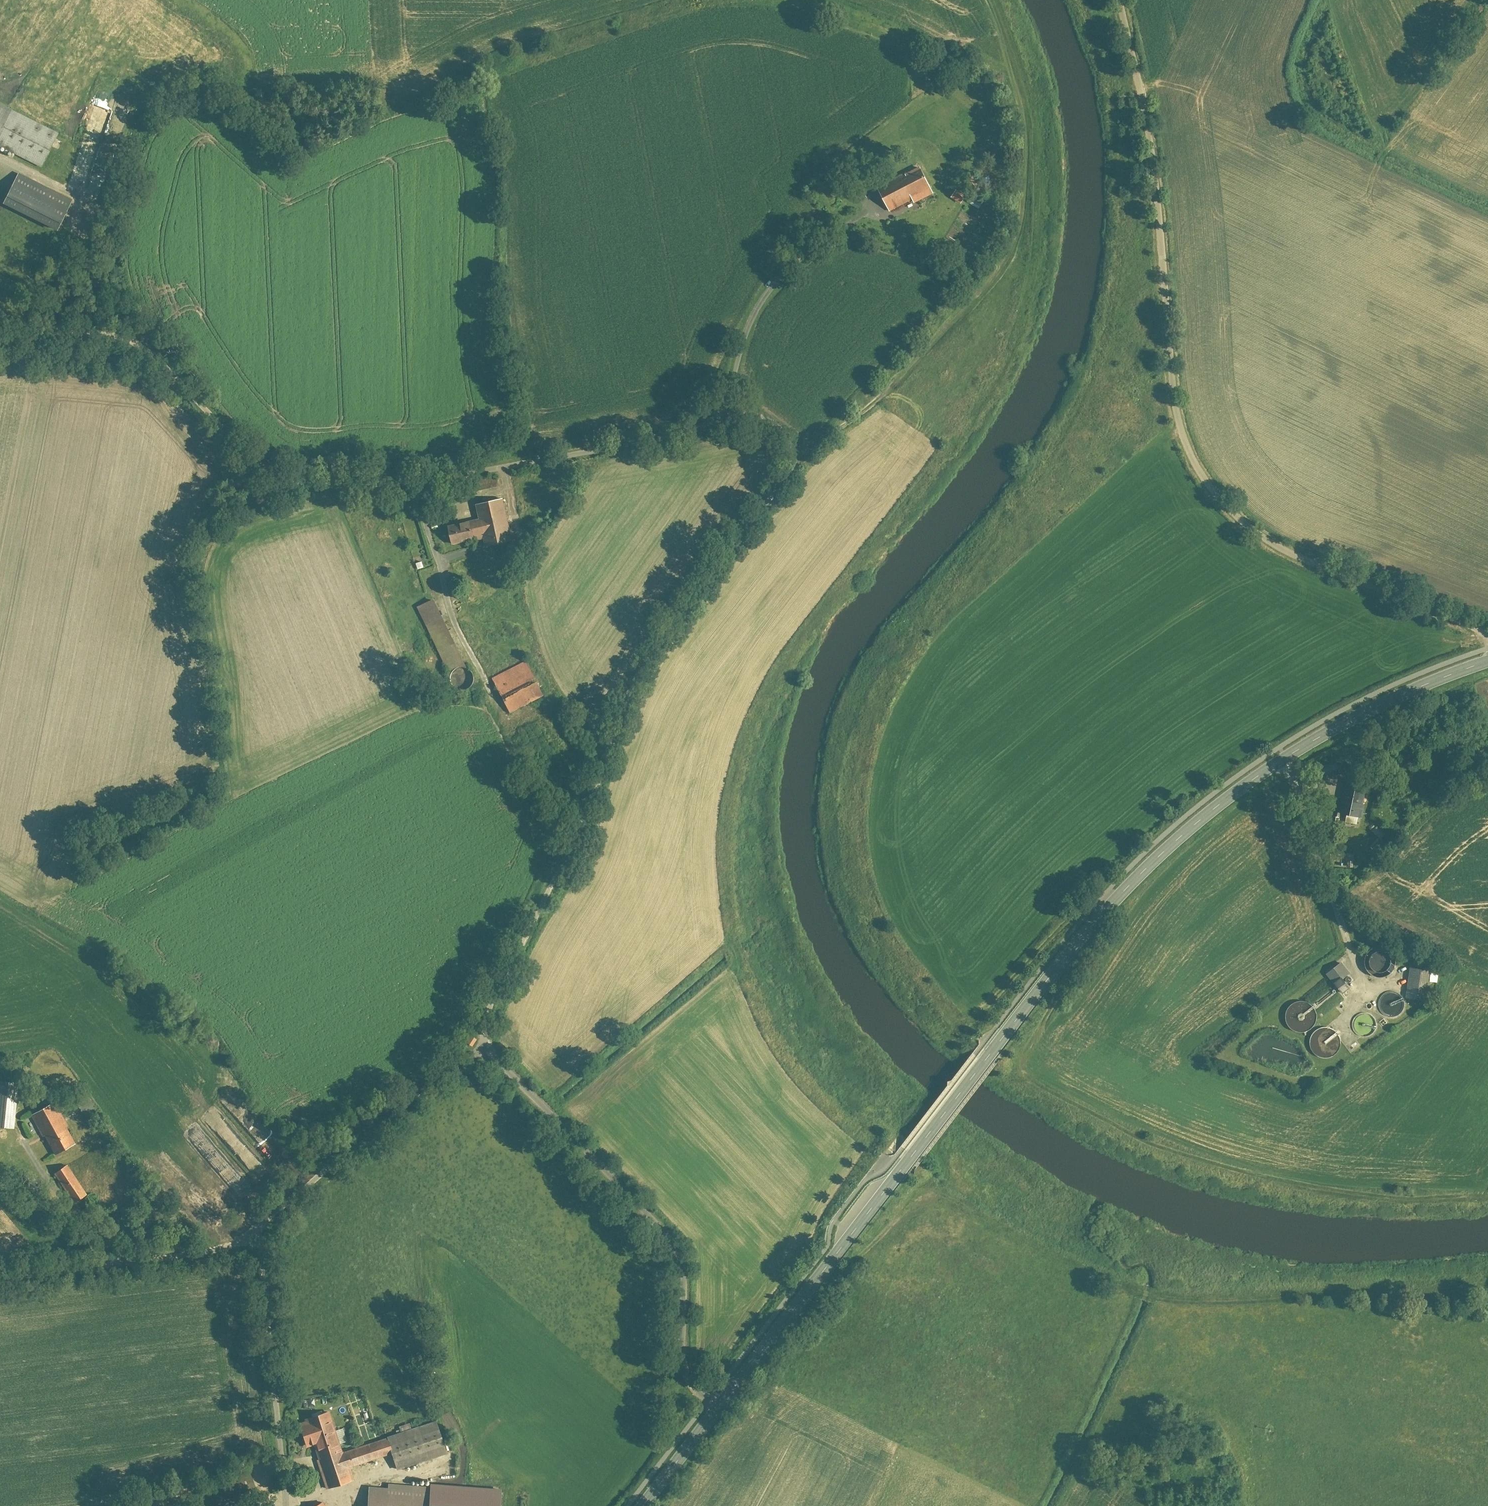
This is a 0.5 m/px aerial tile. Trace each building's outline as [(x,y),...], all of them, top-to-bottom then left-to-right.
[(45,170),(62,134),(9,109),(0,105),(0,148),(45,170)] [(879,191),(891,213),(932,191),(920,169),(879,191)] [(21,175),(5,206),(60,234),(76,203),(21,175)] [(958,196),(954,201),(960,206),(964,200),(958,196)] [(450,528),(453,546),(484,539),(486,550),(513,544),(504,501),(477,507),(480,522),(450,528)] [(434,575),(426,577),(429,587),(437,585),(434,575)] [(439,601),(419,610),(448,675),(467,667),(439,601)] [(526,665),(493,682),(510,717),(544,700),(526,665)] [(1320,777),(1335,768),(1329,757),(1314,766),(1320,777)] [(1358,816),(1365,778),(1338,773),(1331,812),(1358,816)] [(1354,976),(1342,960),(1327,972),(1347,997),(1355,990),(1348,981),(1354,976)] [(1436,973),(1414,970),(1410,1000),(1432,1003),(1436,973)] [(0,1095),(0,1131),(14,1133),(20,1087),(1,1084),(0,1095)] [(54,1104),(31,1117),(56,1159),(79,1146),(54,1104)] [(71,1165),(54,1177),(75,1207),(92,1195),(71,1165)] [(394,1457),(398,1471),(450,1454),(440,1424),(389,1441),(389,1442),(343,1456),(329,1412),(305,1420),(328,1490),(352,1482),(349,1471),(394,1457)] [(251,1472),(203,1490),(209,1505),(230,1505),(228,1500),(258,1489),(251,1472)] [(371,1487),(370,1505),(432,1505),(433,1491),(371,1487)]
